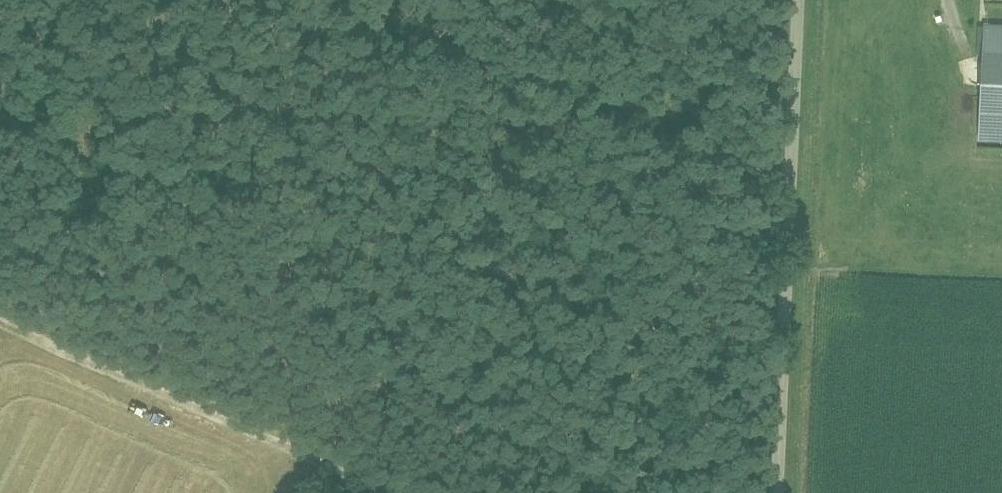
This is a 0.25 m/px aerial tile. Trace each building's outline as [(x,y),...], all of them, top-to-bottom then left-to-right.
[(978,138),(1001,139),(1001,26),(984,25),(978,138)]
